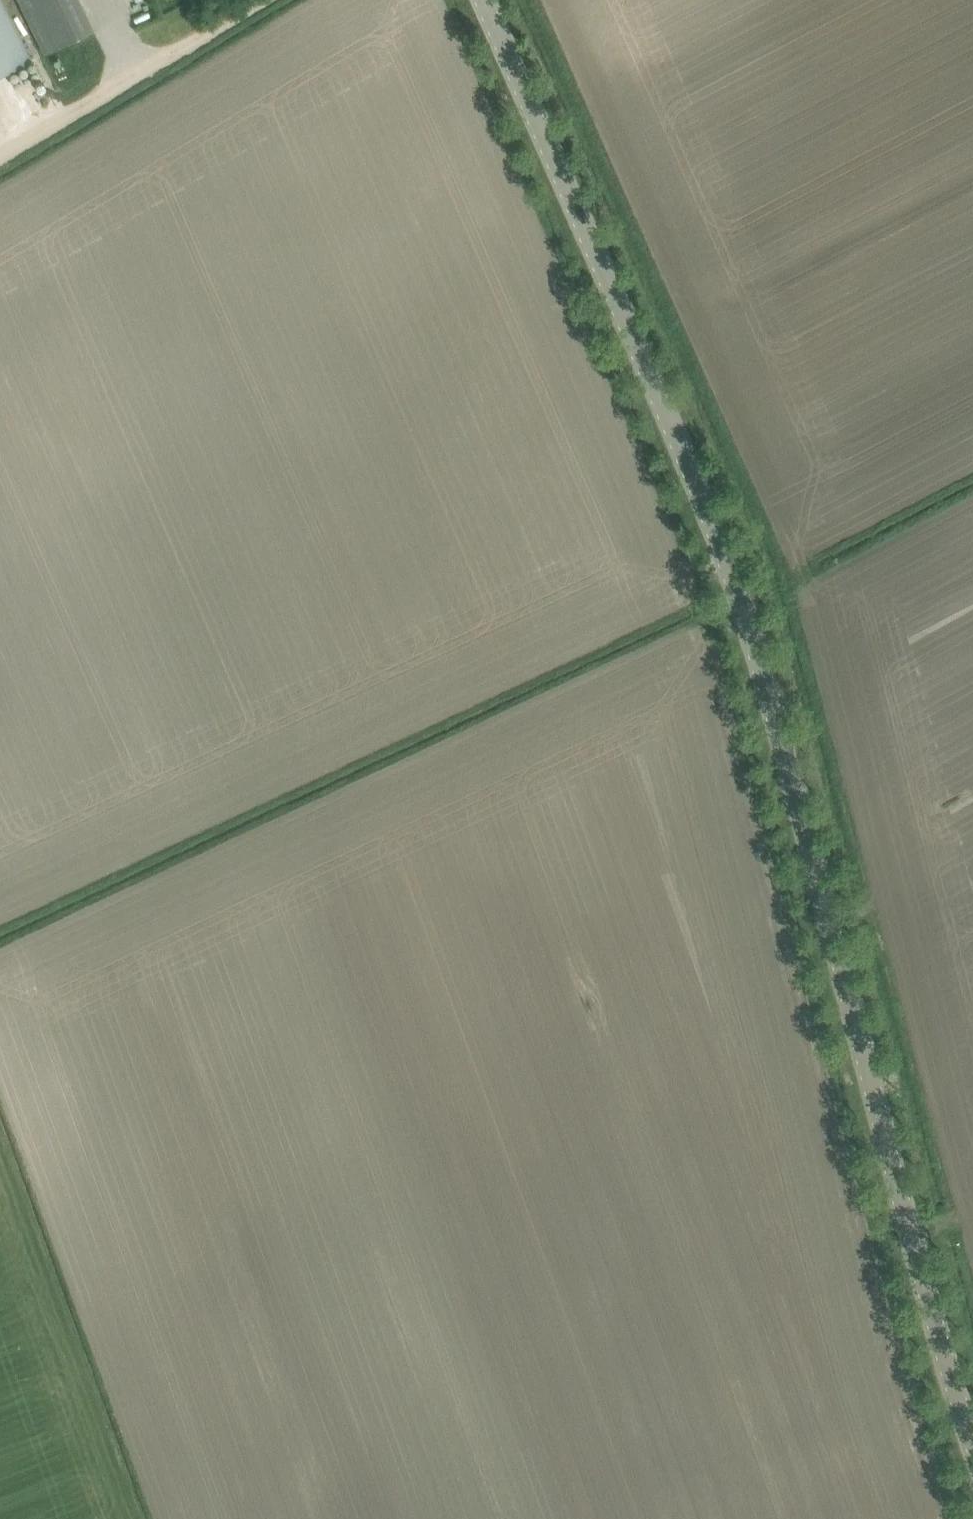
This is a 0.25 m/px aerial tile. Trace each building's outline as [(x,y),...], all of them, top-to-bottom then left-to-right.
[(31,60),(1,0),(0,0),(0,75),(31,60)] [(78,0),(19,0),(46,53),(93,30),(78,0)]
